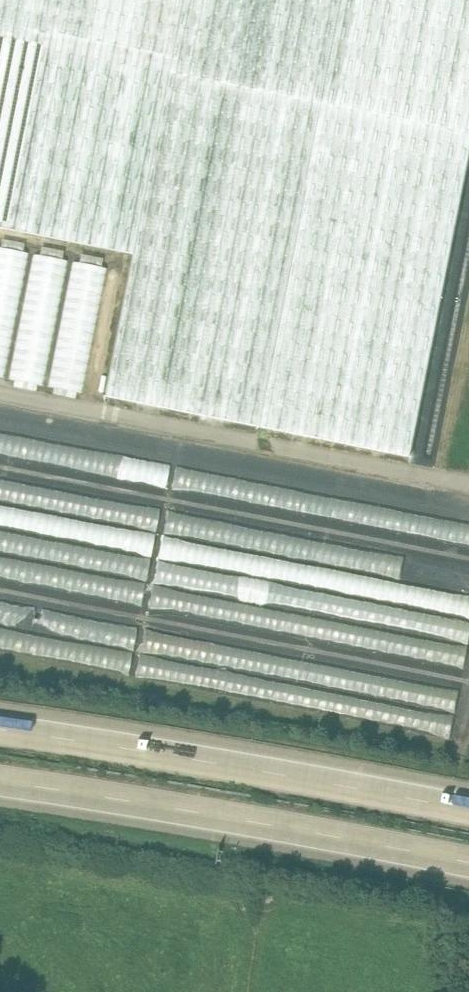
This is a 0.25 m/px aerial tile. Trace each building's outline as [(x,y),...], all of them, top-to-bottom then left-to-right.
[(133,253),(183,0),(0,0),(0,227),(133,253)] [(133,253),(133,254),(105,395),(257,425),(341,0),(183,0),(133,253)] [(257,425),(416,458),(468,185),(468,0),(341,0),(257,425)] [(0,247),(0,376),(97,395),(121,271),(0,247)] [(172,492),(468,542),(468,517),(176,467),(172,492)] [(0,552),(0,583),(467,656),(468,646),(468,591),(402,581),(407,550),(164,512),(154,576),(0,552)] [(452,681),(0,602),(0,648),(131,671),(134,653),(447,708),(452,681)]
